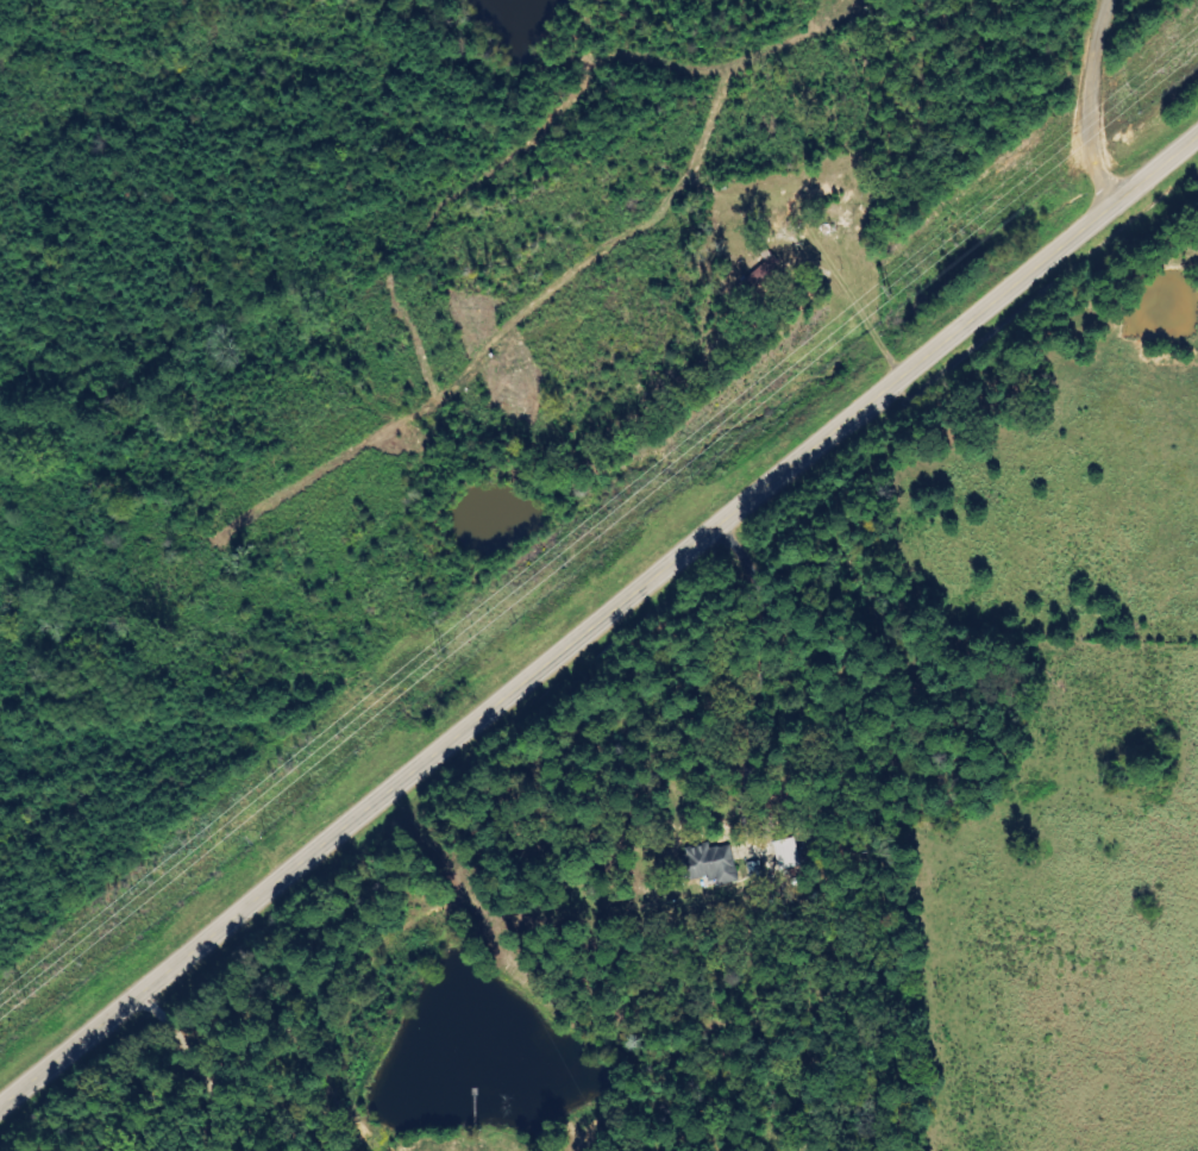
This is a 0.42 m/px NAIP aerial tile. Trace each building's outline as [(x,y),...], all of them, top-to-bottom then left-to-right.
[(779,869),(801,865),(796,837),(774,841),(779,869)] [(732,844),(684,847),(685,868),(697,867),(698,876),(709,876),(710,882),(734,881),(732,844)]
